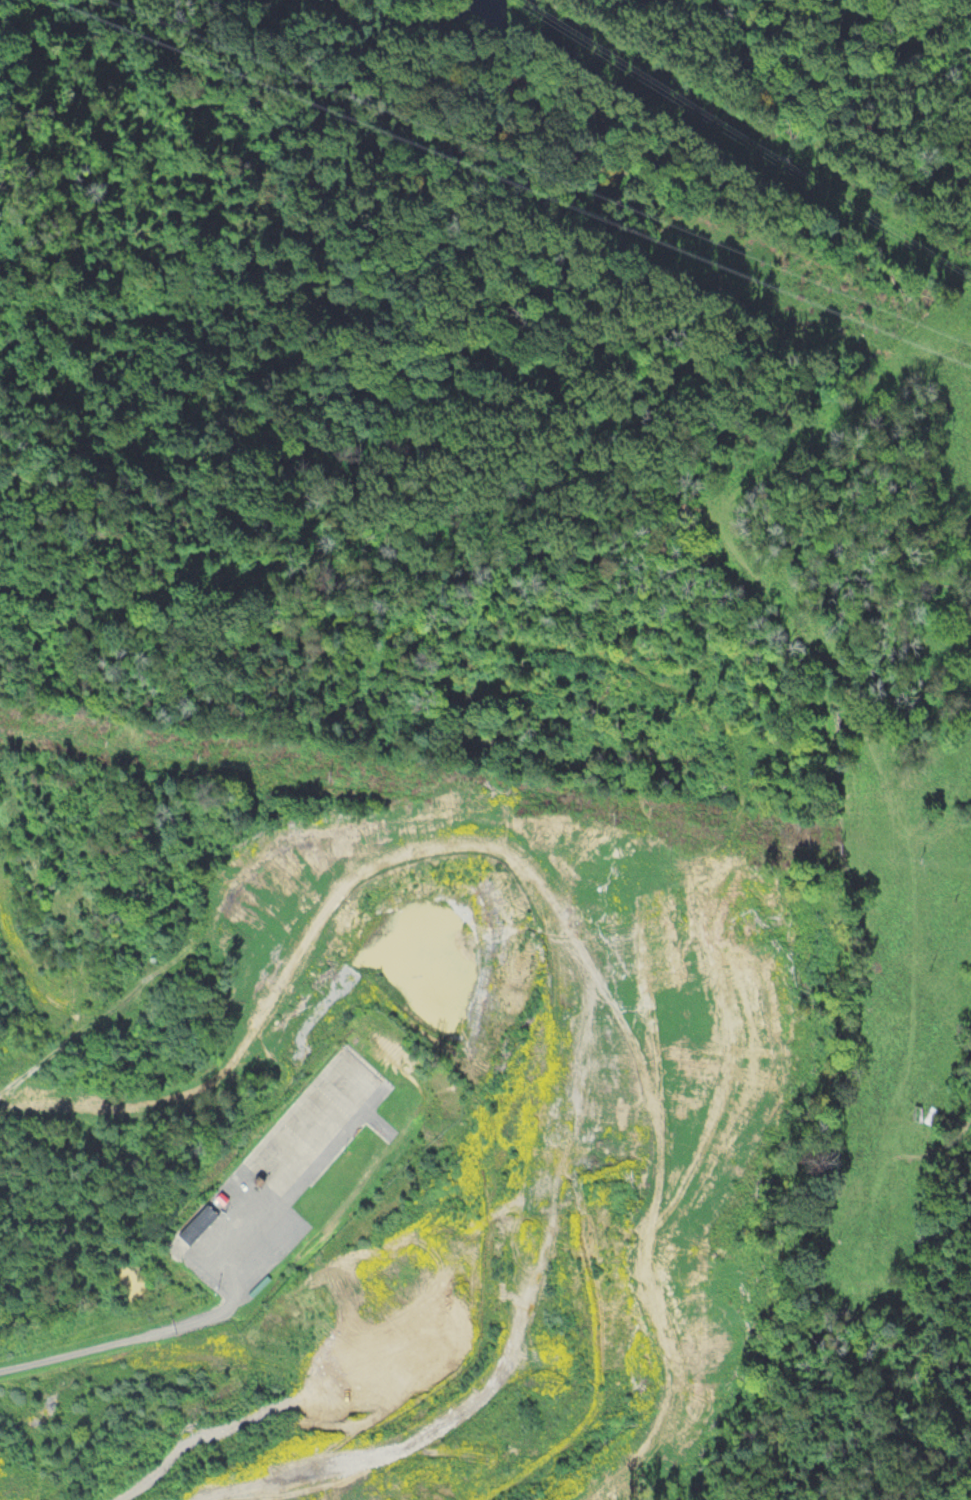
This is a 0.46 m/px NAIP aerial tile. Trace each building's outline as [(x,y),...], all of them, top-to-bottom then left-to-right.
[(908,1120),(917,1121),(919,1104),(911,1103),(908,1120)] [(186,1245),(215,1215),(204,1204),(175,1234),(186,1245)]
